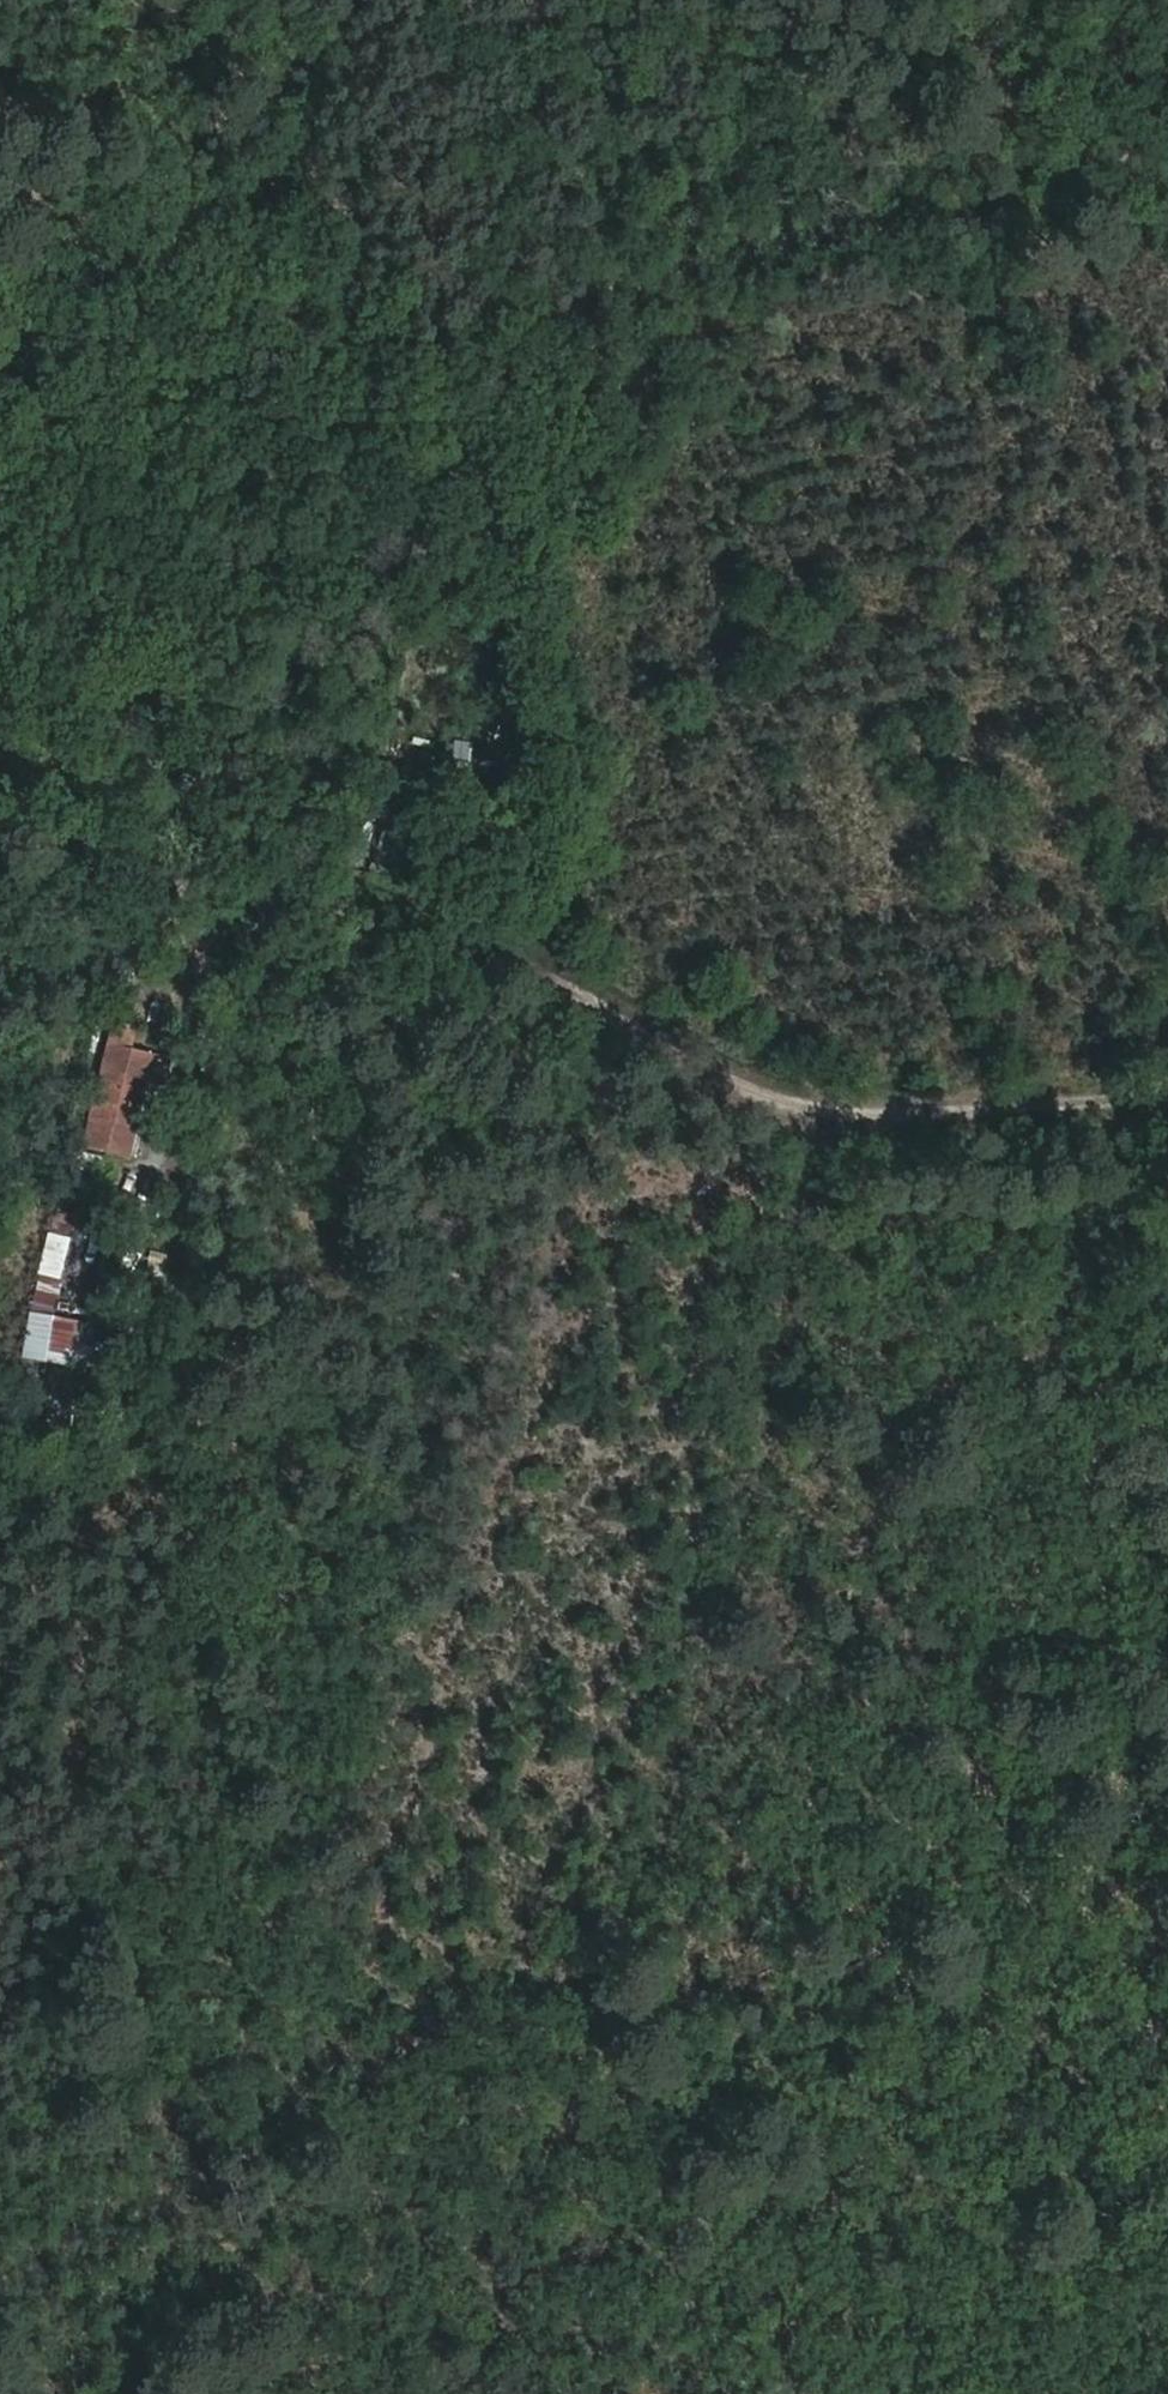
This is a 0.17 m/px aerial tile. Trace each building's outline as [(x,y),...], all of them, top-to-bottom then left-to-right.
[(83,1148),(129,1159),(154,1057),(127,1050),(131,1032),(111,1028),(83,1148)] [(88,1372),(99,1327),(55,1317),(77,1219),(55,1215),(23,1358),(88,1372)]
